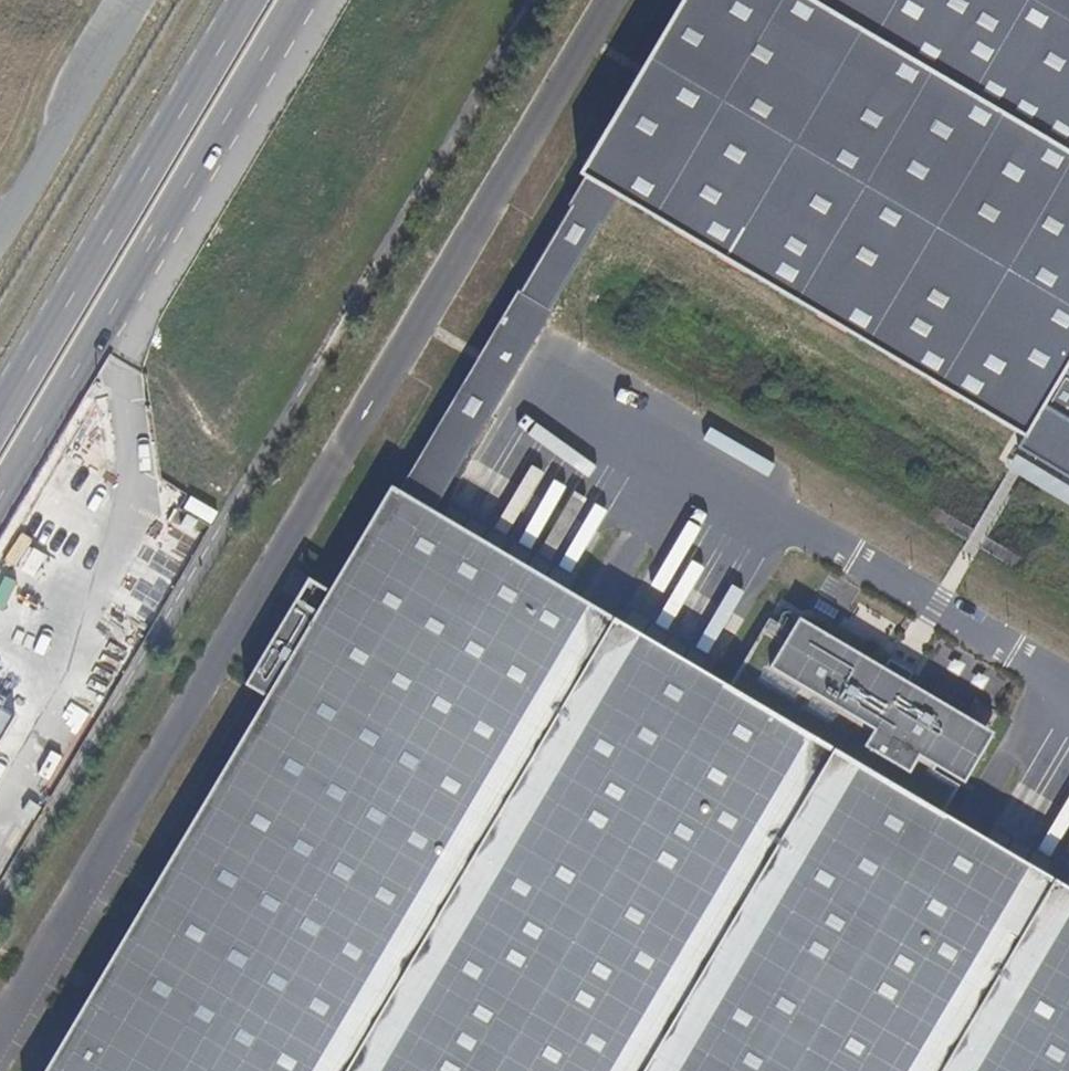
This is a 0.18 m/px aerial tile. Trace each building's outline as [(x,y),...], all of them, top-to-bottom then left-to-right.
[(586,161),(1068,441),(1068,0),(683,0),(586,161)] [(1006,469),(1068,506),(1068,490),(1013,457),(1006,469)] [(939,817),(957,787),(931,772),(934,766),(962,782),(991,734),(796,619),(788,633),(768,620),(726,691),(388,492),(316,614),(294,601),(243,687),(265,700),(45,1070),(1068,1070),(1068,893),(939,817)]
